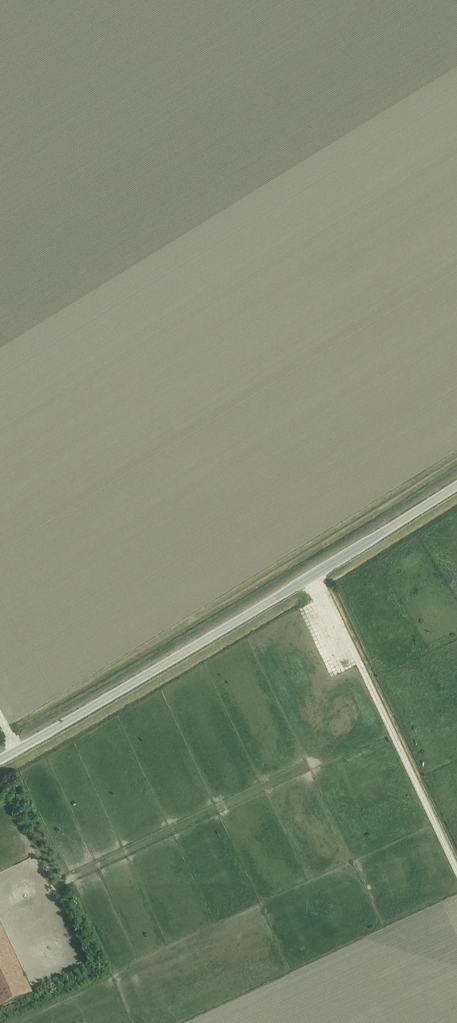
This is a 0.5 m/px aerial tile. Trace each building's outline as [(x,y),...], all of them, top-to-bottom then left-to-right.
[(32,994),(0,927),(0,1009),(32,994)]
